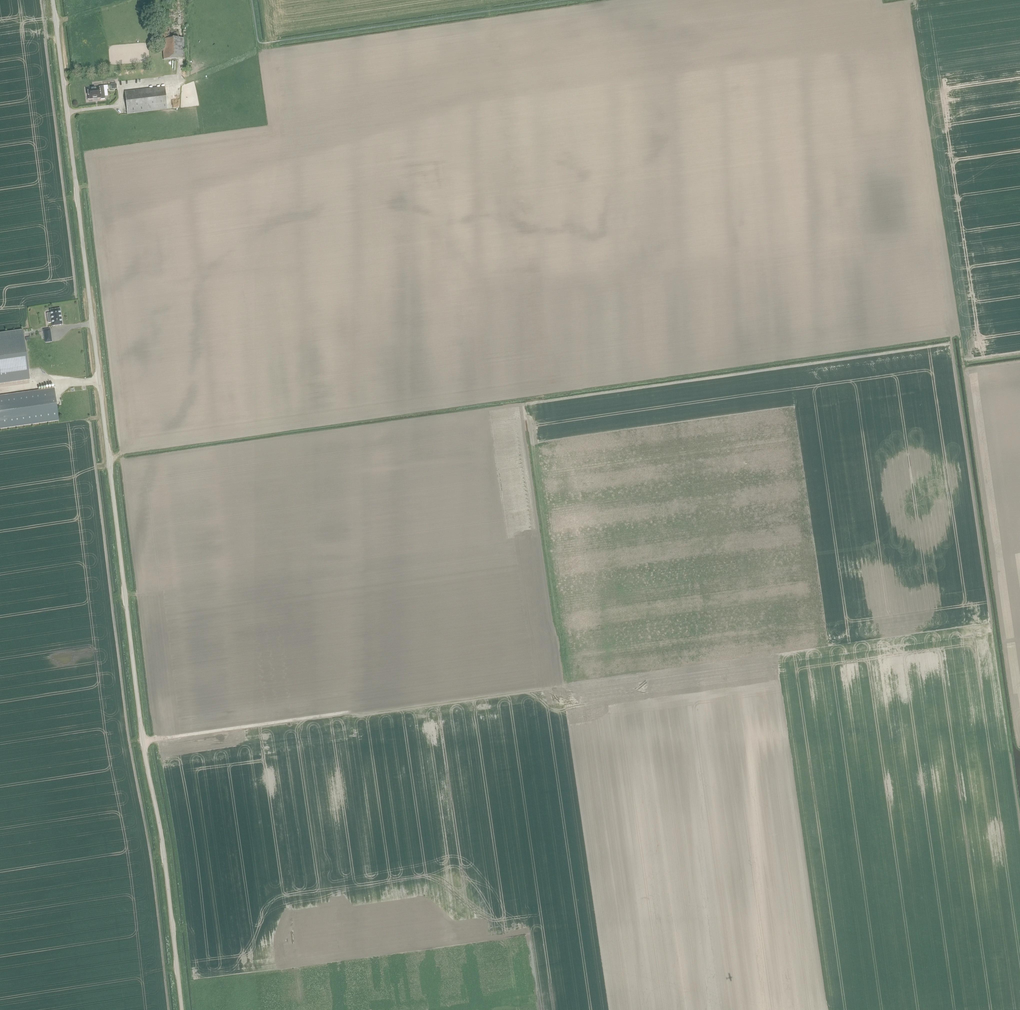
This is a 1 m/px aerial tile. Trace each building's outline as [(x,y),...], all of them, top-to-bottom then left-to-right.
[(184,38),(163,39),(164,60),(185,59),(184,38)] [(105,96),(104,90),(108,89),(108,86),(99,87),(99,88),(88,90),(88,91),(87,91),(87,95),(88,95),(89,99),(101,98),(101,97),(105,96)] [(127,114),(167,109),(165,87),(125,92),(127,114)] [(48,320),(48,324),(52,324),(52,327),(62,326),(60,310),(50,311),(51,319),(48,320)] [(0,334),(0,384),(30,380),(23,330),(0,334)] [(59,421),(54,389),(38,391),(0,396),(0,429),(59,421)]
